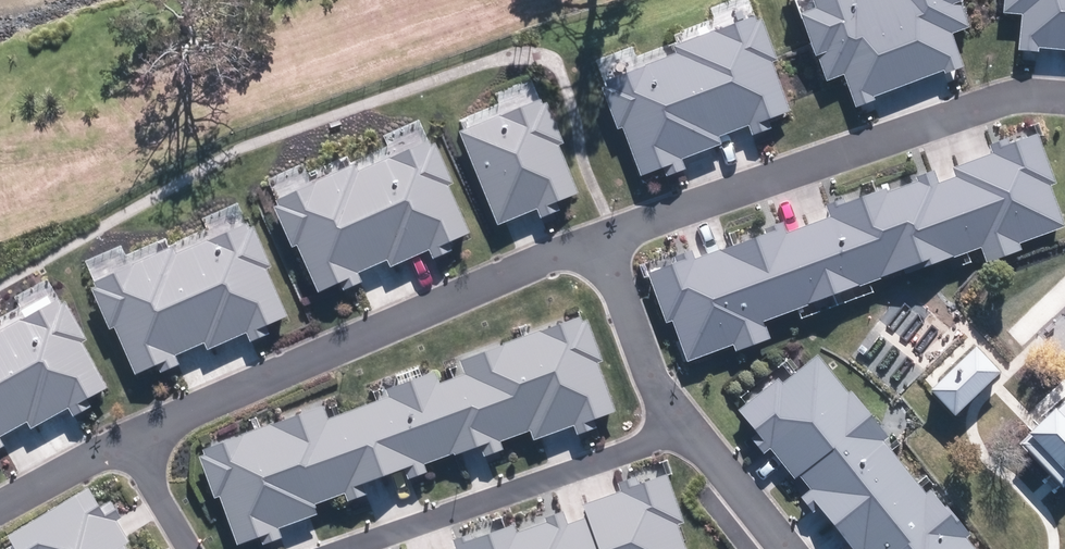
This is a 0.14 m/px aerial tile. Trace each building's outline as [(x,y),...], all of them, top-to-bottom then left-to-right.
[(819,90),(840,82),(851,109),(961,67),(951,40),(970,33),(958,0),(807,0),(811,11),(792,19),(819,90)] [(997,19),(1019,21),(1017,50),(1064,53),(1064,0),(998,0),(997,19)] [(602,83),(639,178),(719,147),(716,137),(792,108),(756,17),(672,49),(674,55),(602,83)] [(540,102),(457,134),(493,227),(576,195),(540,102)] [(780,225),(644,274),(663,325),(672,322),(687,363),(769,334),(764,321),(899,273),(900,277),(980,248),(983,257),(1063,228),(1048,187),(1054,185),(1036,133),(988,150),(990,155),(887,193),(885,187),(825,209),(829,218),(784,235),(780,225)] [(468,233),(428,142),(358,173),(355,166),(271,203),(291,248),(296,246),(317,292),(386,261),(389,268),(468,233)] [(287,318),(247,226),(177,257),(174,251),(90,288),(110,332),(115,330),(136,376),(205,345),(208,353),(287,318)] [(58,302),(0,334),(0,439),(26,424),(30,431),(106,390),(58,302)] [(579,319),(200,448),(231,541),(611,411),(579,319)] [(948,418),(996,374),(973,350),(925,394),(948,418)] [(815,355),(738,416),(847,548),(974,548),(815,355)] [(1022,436),(1061,478),(1064,474),(1064,397),(1022,436)] [(664,475),(446,548),(690,548),(664,475)] [(12,548),(123,548),(86,488),(5,537),(12,548)]
